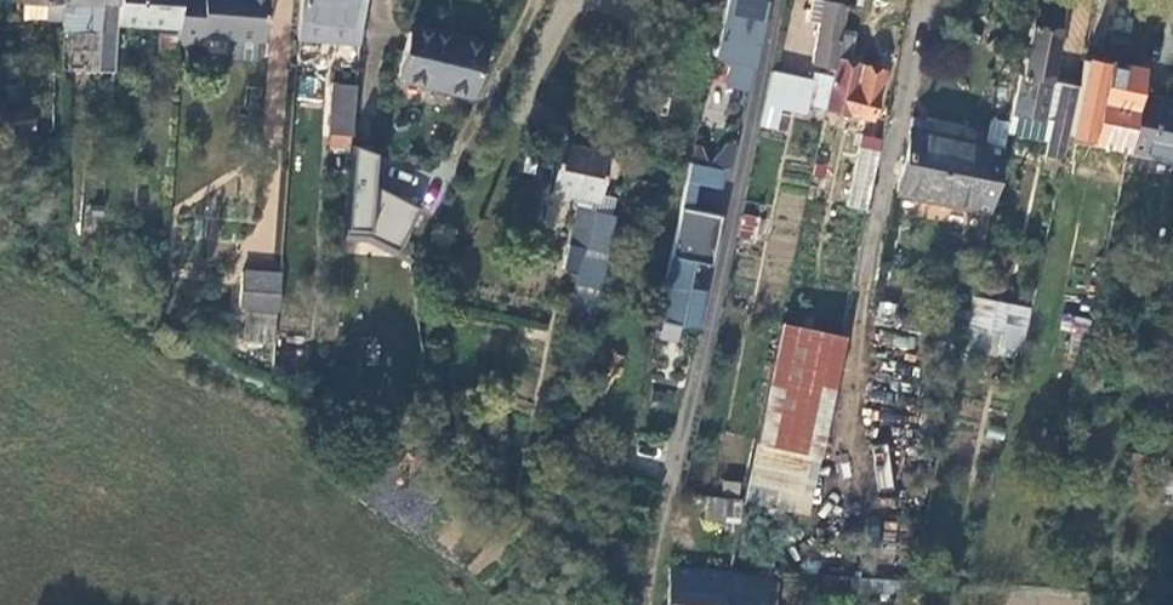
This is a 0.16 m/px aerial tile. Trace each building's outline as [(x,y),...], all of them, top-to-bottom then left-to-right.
[(60,26),(61,0),(20,0),(19,25),(60,26)] [(111,75),(115,29),(117,0),(61,0),(60,26),(60,37),(98,38),(97,74),(111,75)] [(115,29),(176,33),(179,0),(117,0),(115,29)] [(176,40),(198,41),(200,30),(261,33),(264,0),(179,0),(176,33),(176,40)] [(297,40),(350,42),(351,0),(300,0),(297,40)] [(350,42),(361,42),(364,0),(351,0),(350,42)] [(713,54),(731,58),(726,83),(748,88),(764,1),(758,0),(724,0),(713,54)] [(807,23),(817,25),(811,60),(826,64),(824,75),(812,74),(811,80),(805,104),(824,108),(839,34),(846,0),(812,0),(807,23)] [(1017,76),(1005,132),(1064,145),(1075,91),(1042,84),(1060,10),(1044,7),(1045,0),(1038,0),(1021,77),(1017,76)] [(1152,22),(1124,15),(1106,11),(1095,52),(1143,64),(1152,22)] [(411,26),(399,81),(470,96),(482,42),(411,26)] [(852,37),(839,34),(824,108),(872,117),(881,67),(849,59),(852,37)] [(173,73),(176,40),(162,39),(160,72),(173,73)] [(811,80),(769,73),(759,121),(778,125),(781,109),(804,114),(805,104),(811,80)] [(329,130),(353,133),(356,85),(334,84),(329,130)] [(1097,133),(1127,139),(1136,98),(1137,90),(1108,85),(1097,133)] [(1136,98),(1127,139),(1124,153),(1172,164),(1172,105),(1136,98)] [(929,198),(944,132),(912,126),(898,191),(929,198)] [(1002,144),(944,132),(929,198),(987,210),(1002,144)] [(721,141),(713,165),(729,171),(738,146),(721,141)] [(420,209),(373,186),(375,154),(355,147),(348,234),(369,236),(400,251),(420,209)] [(549,194),(595,204),(605,156),(560,147),(549,194)] [(865,212),(878,151),(860,147),(848,209),(865,212)] [(725,169),(691,162),(687,179),(698,181),(698,183),(721,187),(725,169)] [(687,179),(658,319),(698,327),(705,293),(693,291),(694,286),(690,285),(695,260),(712,263),(722,214),(692,208),(698,183),(698,181),(687,179)] [(754,237),(759,216),(741,212),(737,234),(754,237)] [(567,311),(597,318),(617,219),(595,215),(588,250),(569,245),(564,271),(575,274),(567,311)] [(270,311),(275,311),(278,276),(242,273),(239,309),(244,309),(270,311)] [(997,347),(1016,351),(1025,310),(974,301),(965,342),(988,347),(990,335),(1000,337),(997,347)] [(269,341),(270,311),(244,309),(243,339),(269,341)] [(1086,347),(1100,349),(1106,321),(1093,319),(1086,347)] [(754,447),(814,458),(838,341),(778,328),(754,447)] [(742,500),(706,494),(702,519),(738,525),(742,500)] [(669,604),(723,604),(726,579),(672,574),(669,604)] [(860,576),(859,594),(895,597),(897,580),(860,576)]
